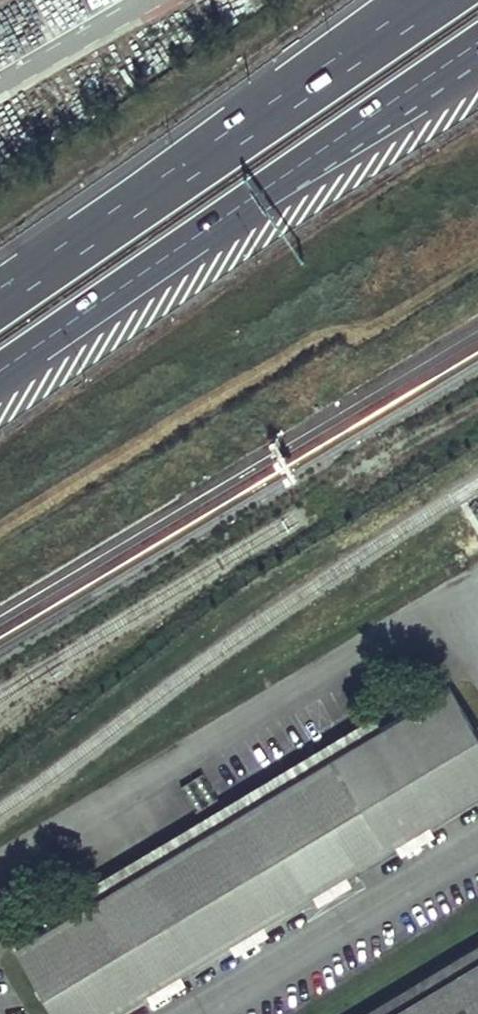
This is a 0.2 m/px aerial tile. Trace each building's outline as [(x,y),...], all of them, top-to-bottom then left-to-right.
[(18,943),(60,1013),(97,1013),(477,788),(477,733),(451,686),(18,943)] [(391,1013),(477,1013),(477,963),(391,1013)]
